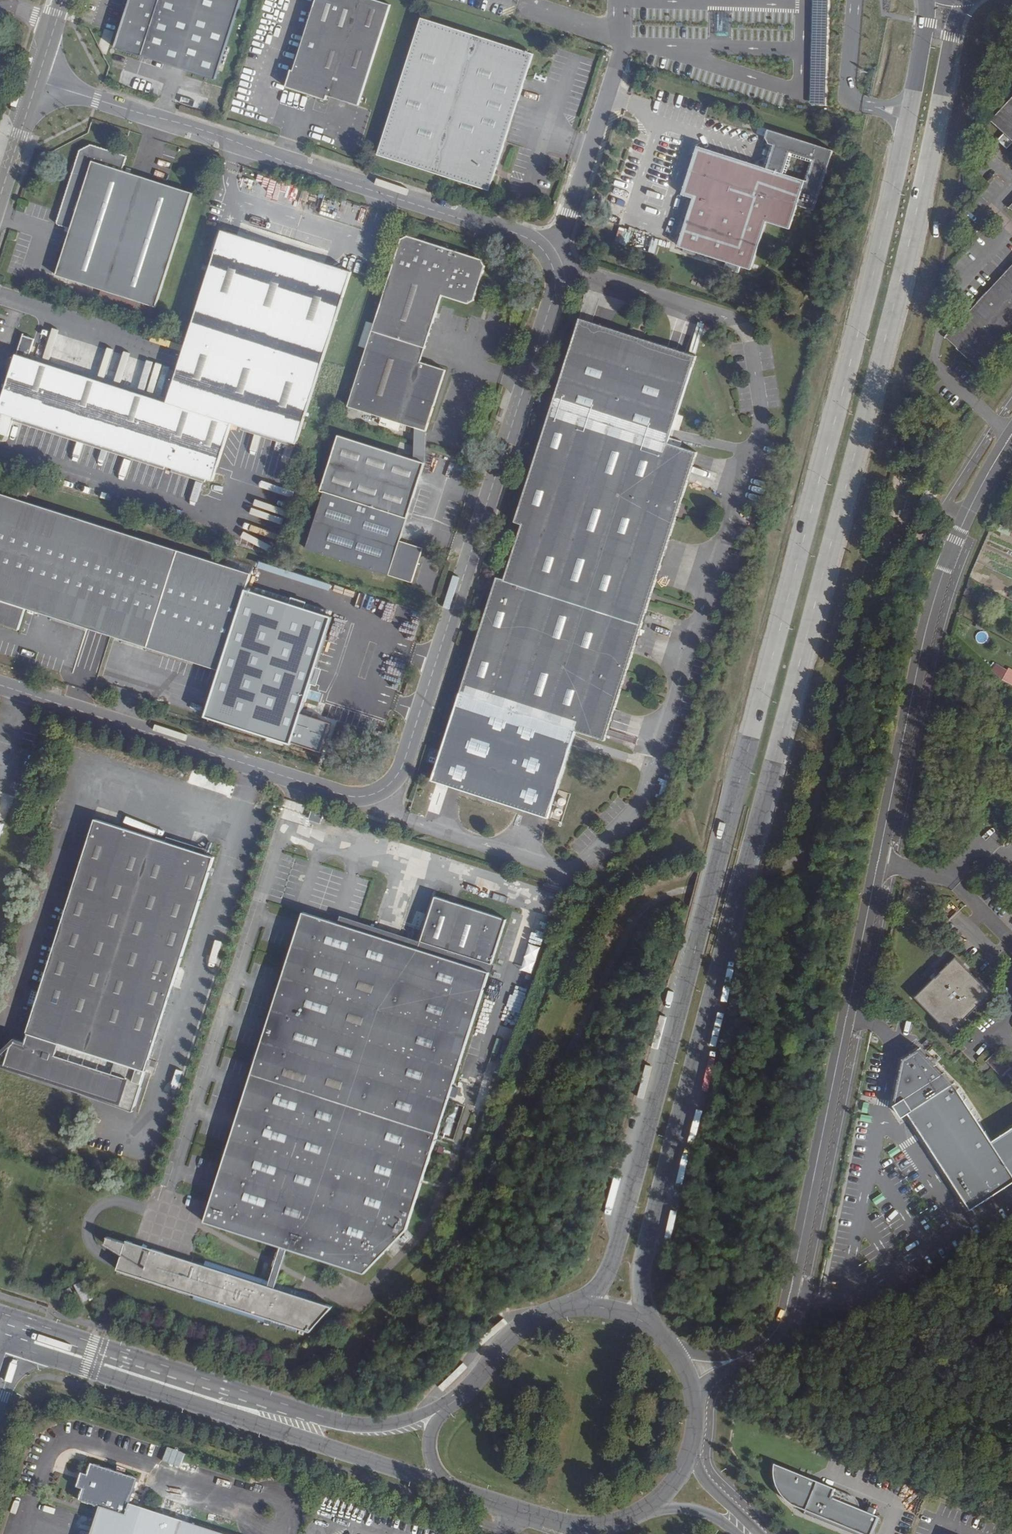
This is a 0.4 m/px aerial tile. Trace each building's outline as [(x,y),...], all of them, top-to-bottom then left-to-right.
[(185,67),(219,78),(243,0),(133,0),(132,3),(118,46),(170,63),(185,67)] [(379,0),(313,0),(292,68),(289,67),(284,83),(324,96),(325,92),(356,102),(388,3),(379,0)] [(490,189),(533,52),(421,16),(377,153),(490,189)] [(183,73),(185,67),(170,63),(168,68),(183,73)] [(981,125),(994,137),(987,144),(991,148),(998,154),(1003,149),(1005,147),(1011,154),(1011,92),(981,125)] [(832,150),(767,131),(765,137),(772,147),(765,169),(697,148),(682,194),(693,198),(678,244),(678,245),(750,268),(765,222),(789,229),(796,205),(814,210),(832,150)] [(94,160),(122,168),(126,154),(94,145),(80,152),(58,222),(73,227),(94,160)] [(192,189),(122,168),(94,160),(73,227),(59,274),(157,304),(192,189)] [(286,367),(267,429),(300,440),(354,270),(226,230),(192,338),(286,367)] [(411,234),(402,238),(351,399),(426,423),(428,418),(446,363),(420,354),(440,290),(466,299),(474,295),(483,264),(477,254),(411,234)] [(1011,339),(1011,270),(947,340),(981,372),(1011,339)] [(697,356),(579,319),(513,523),(522,526),(504,581),(497,579),(431,780),(547,818),(549,819),(577,734),(605,742),(697,454),(669,445),(697,356)] [(221,467),(235,423),(31,360),(36,342),(25,338),(0,417),(0,437),(12,440),(17,422),(216,483),(221,467)] [(246,423),(267,429),(286,367),(192,338),(171,400),(236,420),(246,423)] [(231,470),(246,423),(236,420),(235,423),(221,467),(231,470)] [(315,517),(307,546),(410,580),(422,546),(398,538),(424,460),(338,432),(320,488),(324,489),(315,517)] [(412,438),(412,451),(423,451),(423,438),(412,438)] [(247,574),(221,565),(0,495),(0,628),(18,634),(25,612),(73,627),(215,672),(247,574)] [(33,499),(22,495),(20,500),(31,503),(33,499)] [(221,565),(247,574),(249,569),(223,560),(221,565)] [(1007,672),(1003,680),(1011,685),(1011,675),(1007,672)] [(320,823),(323,814),(313,811),(310,820),(320,823)] [(11,1042),(3,1066),(119,1103),(128,1074),(111,1069),(113,1063),(145,1072),(213,858),(95,820),(26,1034),(29,1036),(28,1042),(15,1038),(11,1042)] [(604,866),(611,855),(604,851),(597,862),(604,866)] [(420,948),(334,921),(306,912),(210,1224),(286,1247),(295,1250),(372,1274),(412,1233),(510,915),(438,892),(423,939),(420,948)] [(410,931),(416,933),(423,914),(417,912),(410,931)] [(337,913),(334,921),(420,948),(423,939),(337,913)] [(530,972),(537,946),(526,943),(519,969),(530,972)] [(971,970),(958,957),(918,996),(953,1032),(993,993),(978,977),(971,970)] [(3,1066),(11,1042),(0,1054),(0,1065),(3,1066)] [(922,1046),(905,1055),(897,1095),(899,1100),(905,1114),(911,1110),(967,1207),(1011,1178),(1011,1173),(991,1139),(957,1083),(922,1046)] [(996,1050),(987,1059),(1003,1076),(1011,1067),(1011,1065),(996,1050)] [(1011,1173),(1011,1125),(991,1139),(1011,1173)] [(881,1193),(873,1200),(877,1205),(885,1198),(881,1193)] [(283,1289),(274,1286),(131,1241),(129,1245),(110,1239),(108,1246),(126,1255),(121,1272),(268,1318),(301,1329),(314,1333),(339,1306),(283,1289)] [(295,1250),(286,1247),(274,1286),(283,1289),(295,1250)] [(94,1295),(85,1278),(75,1283),(84,1301),(94,1295)] [(69,1284),(59,1288),(63,1296),(73,1291),(69,1284)] [(301,1329),(268,1318),(265,1325),(298,1337),(301,1329)] [(93,1533),(258,1533),(136,1493),(144,1469),(97,1453),(94,1465),(89,1463),(85,1477),(89,1479),(85,1492),(104,1498),(100,1511),(93,1533)] [(859,1510),(860,1509),(860,1508),(860,1507),(860,1506),(859,1505),(859,1504),(859,1503),(858,1502),(858,1501),(857,1501),(857,1500),(856,1500),(856,1499),(855,1498),(854,1498),(853,1497),(776,1465),(776,1466),(775,1468),(775,1471),(775,1474),(775,1476),(775,1479),(776,1482),(776,1484),(777,1487),(778,1489),(779,1492),(781,1494),(782,1496),(784,1498),(785,1500),(787,1502),(789,1504),(792,1505),(794,1507),(796,1508),(797,1508),(806,1512),(804,1515),(850,1533),(873,1533),(880,1518),(859,1510)] [(100,1511),(93,1509),(85,1533),(93,1533),(100,1511)]
